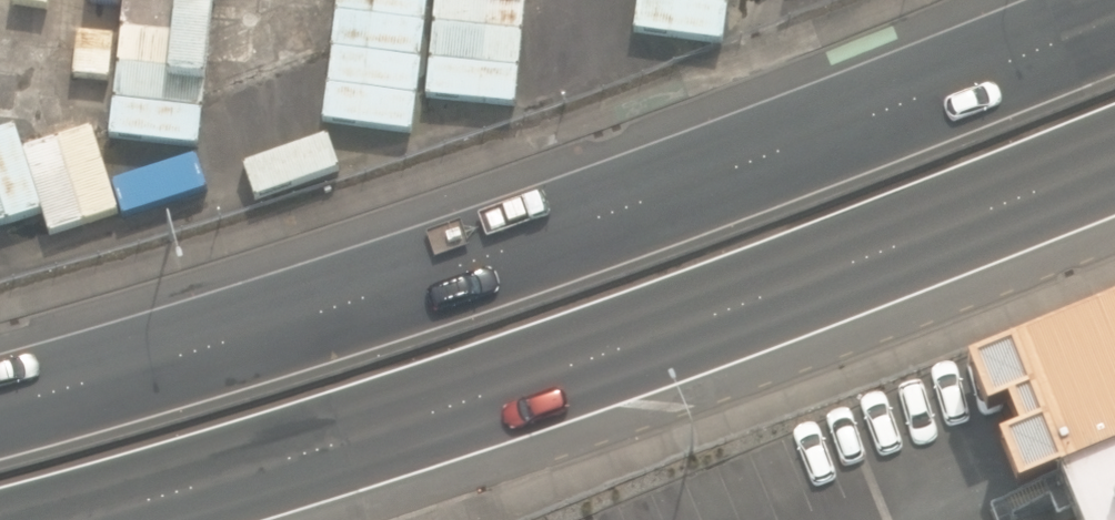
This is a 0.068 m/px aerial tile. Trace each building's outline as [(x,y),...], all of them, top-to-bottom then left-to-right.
[(968,374),(986,419),(1010,410),(1024,442),(1003,451),(1021,493),(1060,477),(1078,519),(1114,519),(1114,314),(968,374)]
